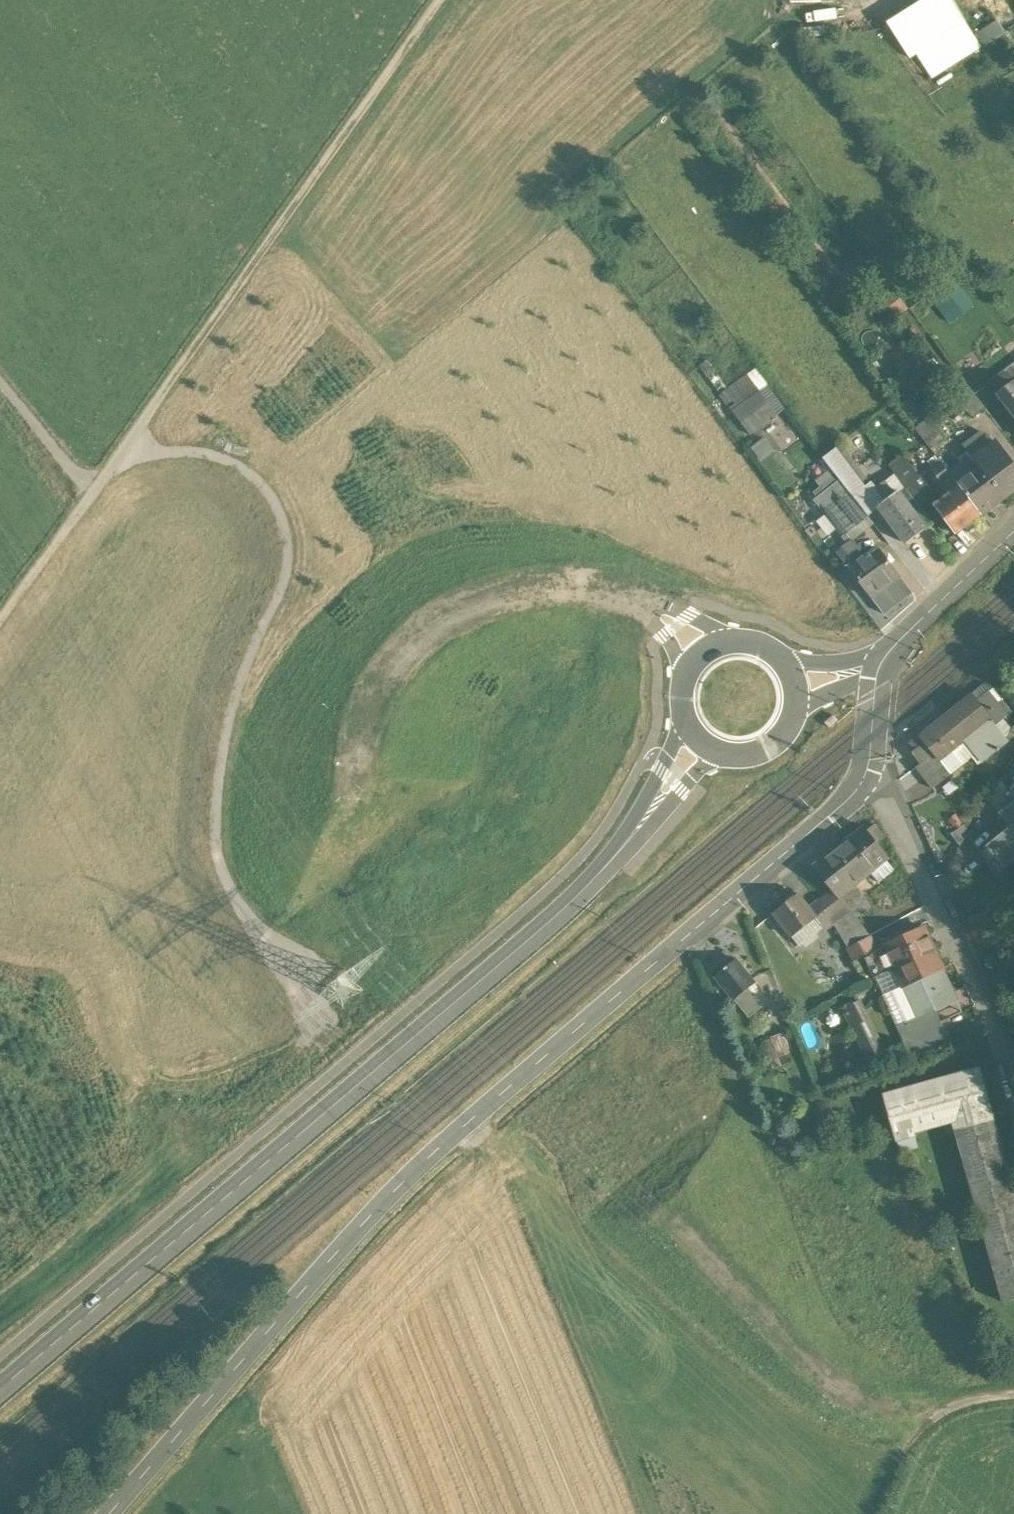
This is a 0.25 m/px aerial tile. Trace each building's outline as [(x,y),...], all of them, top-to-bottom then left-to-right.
[(887,24),(910,58),(916,54),(932,78),(978,49),(949,0),(925,0),(887,24)] [(1000,22),(978,35),(986,47),(1007,34),(1000,22)] [(955,276),(932,297),(953,321),(977,300),(955,276)] [(888,292),(884,286),(872,295),(876,301),(872,303),(887,324),(910,307),(896,287),(888,292)] [(700,364),(723,396),(732,389),(709,357),(700,364)] [(1005,373),(1012,383),(1013,384),(1013,383),(1013,366),(1005,373)] [(732,389),(723,396),(719,399),(749,436),(776,415),(758,393),(746,377),(732,389)] [(1013,384),(1012,383),(997,395),(1013,417),(1013,385),(1013,384)] [(758,393),(776,415),(786,406),(770,384),(758,393)] [(969,388),(956,398),(971,418),(984,408),(969,388)] [(928,419),(915,430),(931,450),(944,439),(928,419)] [(766,433),(752,444),(765,460),(779,449),(766,433)] [(981,433),(963,446),(973,460),(995,444),(988,436),(981,433)] [(996,443),(995,444),(973,460),(978,466),(1003,499),(1003,500),(1004,499),(1004,498),(1013,491),(1013,467),(996,443)] [(868,483),(841,445),(823,459),(832,471),(839,480),(850,495),(863,485),(864,486),(868,483)] [(918,481),(901,457),(889,466),(906,490),(917,482),(918,481)] [(941,463),(936,457),(929,464),(933,469),(941,463)] [(933,469),(931,471),(941,485),(951,477),(941,463),(933,469)] [(1003,499),(978,466),(956,483),(981,516),(1003,499)] [(813,485),(820,495),(839,480),(832,471),(813,485)] [(934,506),(942,517),(955,535),(965,528),(968,533),(975,528),(971,523),(981,516),(956,483),(952,477),(951,477),(941,485),(949,495),(934,506)] [(820,495),(817,498),(818,499),(817,500),(818,501),(815,503),(825,515),(828,513),(846,535),(852,530),(835,507),(850,495),(839,480),(820,495)] [(917,482),(906,490),(914,500),(924,492),(917,482)] [(864,486),(863,485),(850,495),(868,517),(879,508),(878,507),(879,506),(864,486)] [(914,500),(906,490),(900,495),(925,529),(932,524),(914,500)] [(900,495),(898,492),(879,506),(878,507),(879,508),(906,544),(925,529),(900,495)] [(924,492),(914,500),(932,524),(942,517),(934,506),(924,492)] [(850,495),(835,507),(852,530),(868,517),(850,495)] [(835,548),(848,568),(864,557),(851,538),(835,548)] [(879,550),(866,560),(864,557),(848,568),(871,599),(900,577),(879,550)] [(900,577),(871,599),(883,615),(912,593),(900,577)] [(972,696),(921,737),(925,743),(912,754),(921,764),(934,754),(939,760),(940,760),(952,751),(964,740),(977,755),(982,762),(1008,741),(995,726),(1011,713),(1001,700),(998,703),(989,692),(976,702),(972,696)] [(952,751),(963,765),(977,755),(964,740),(952,751)] [(963,765),(952,751),(940,760),(951,774),(963,765)] [(921,764),(915,768),(932,789),(951,774),(940,760),(939,760),(934,754),(921,764)] [(1001,779),(987,801),(999,816),(1000,815),(999,814),(1013,801),(1013,795),(1008,787),(1001,779)] [(999,814),(1000,815),(1010,827),(1011,826),(1013,830),(1013,801),(999,814)] [(968,825),(960,812),(949,818),(958,832),(968,825)] [(874,820),(864,828),(876,843),(886,835),(874,820)] [(1010,827),(985,847),(1004,870),(1013,862),(1013,830),(1011,826),(1010,827)] [(864,828),(838,849),(838,848),(814,869),(831,891),(838,899),(841,896),(872,871),(885,860),(873,845),(876,843),(864,828)] [(885,860),(872,871),(880,880),(893,870),(885,860)] [(869,937),(841,896),(838,899),(831,891),(819,901),(833,925),(847,949),(848,948),(869,937)] [(808,908),(798,894),(773,914),(798,946),(822,927),(816,919),(809,908),(808,908)] [(833,925),(819,901),(809,908),(816,919),(822,927),(825,931),(833,925)] [(847,949),(833,925),(825,931),(845,965),(854,960),(847,949)] [(924,928),(884,946),(902,986),(942,968),(924,928)] [(877,950),(869,937),(848,948),(855,961),(867,955),(877,950)] [(877,950),(867,955),(912,1063),(952,1046),(944,1032),(917,1044),(908,1022),(916,1018),(902,986),(884,946),(877,950)] [(755,983),(736,960),(714,977),(722,988),(717,992),(725,1002),(730,998),(733,1001),(734,1000),(748,1018),(762,1007),(748,989),(755,983)] [(942,968),(902,986),(916,1018),(917,1020),(935,1011),(931,1002),(953,992),(942,968)] [(857,1000),(843,1007),(870,1062),(885,1055),(857,1000)] [(935,1011),(917,1020),(916,1018),(908,1022),(917,1044),(944,1032),(935,1011)] [(765,1044),(776,1071),(785,1068),(781,1059),(793,1054),(785,1036),(765,1044)] [(979,1068),(884,1094),(897,1142),(914,1136),(912,1127),(961,1113),(965,1127),(992,1120),(990,1113),(991,1112),(979,1068)] [(912,1127),(914,1136),(953,1124),(955,1130),(965,1127),(961,1113),(912,1127)] [(955,1130),(1003,1303),(1013,1300),(1013,1195),(993,1120),(992,1120),(965,1127),(955,1130)]
